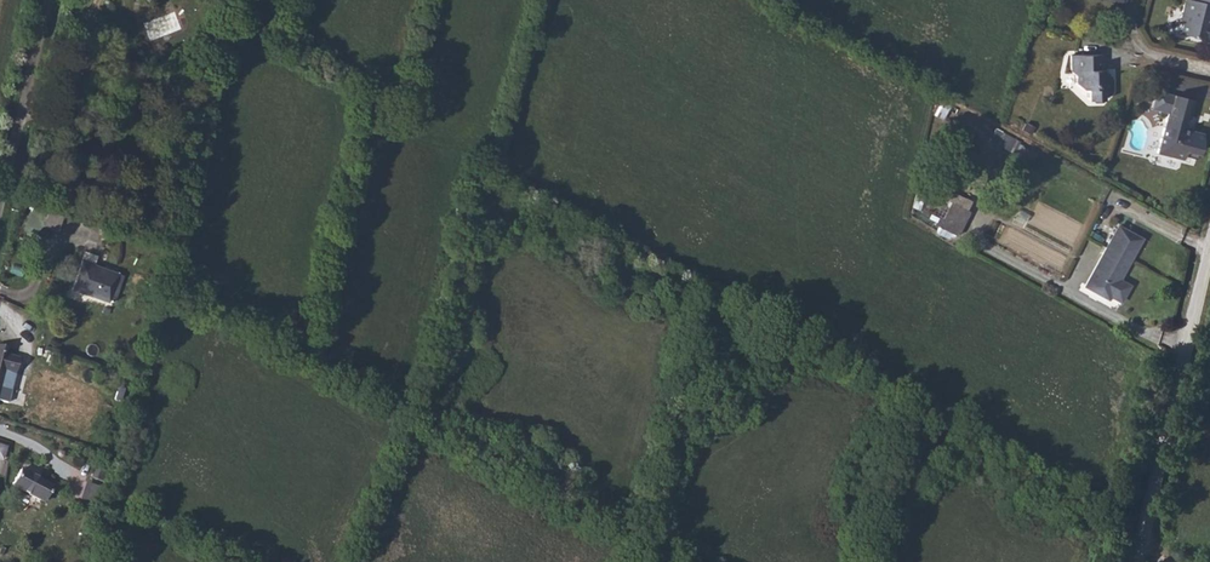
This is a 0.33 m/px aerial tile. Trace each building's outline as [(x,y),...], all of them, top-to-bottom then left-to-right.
[(1208,18),(1209,19),(1209,0),(1184,0),(1179,20),(1181,21),(1178,33),(1203,39),(1206,25),(1208,18)] [(1069,54),(1070,71),(1074,75),(1075,83),(1081,89),(1086,89),(1087,100),(1088,100),(1090,102),(1099,102),(1100,100),(1103,100),(1103,95),(1108,95),(1112,90),(1112,79),(1102,69),(1102,54),(1069,54)] [(1185,118),(1190,99),(1172,94),(1167,112),(1166,112),(1156,152),(1181,158),(1184,149),(1197,152),(1201,133),(1180,128),(1183,118),(1185,118)] [(933,109),(943,114),(945,109),(947,110),(950,104),(937,97),(933,109)] [(1185,118),(1189,119),(1194,100),(1190,99),(1185,118)] [(989,140),(1015,154),(1021,144),(1010,139),(1011,137),(995,128),(989,140)] [(1018,153),(1030,160),(1034,153),(1022,147),(1018,153)] [(956,236),(969,210),(966,209),(971,200),(952,191),(947,199),(952,202),(947,213),(941,210),(935,223),(938,225),(935,231),(949,238),(952,233),(956,236)] [(49,211),(43,225),(57,231),(63,217),(49,211)] [(1117,225),(1084,286),(1107,298),(1109,295),(1119,300),(1127,286),(1117,281),(1141,238),(1117,225)] [(110,294),(118,274),(94,264),(97,256),(85,252),(82,260),(71,290),(107,303),(108,300),(113,302),(115,296),(110,294)] [(110,294),(115,296),(123,276),(118,274),(110,294)] [(114,400),(121,403),(125,391),(119,389),(114,400)] [(44,503),(52,487),(20,469),(14,480),(0,472),(0,486),(2,482),(10,487),(12,484),(44,503)]
